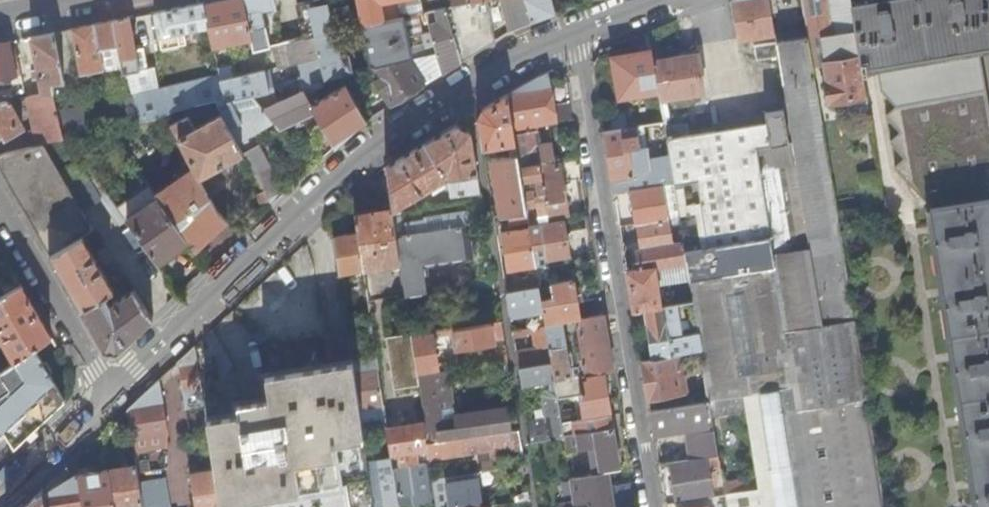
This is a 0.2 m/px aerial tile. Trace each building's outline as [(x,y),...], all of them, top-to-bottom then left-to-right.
[(252,39),(244,0),(212,0),(203,2),(209,25),(213,45),(252,39)] [(275,0),(244,0),(252,39),(254,49),(274,45),(284,42),(279,23),(266,25),(263,9),(276,7),(275,0)] [(314,35),(334,30),(327,0),(314,0),(298,3),(305,37),(314,35)] [(425,10),(423,0),(358,0),(363,24),(364,24),(388,19),(384,4),(399,0),(402,15),(404,15),(425,10)] [(495,39),(487,0),(471,0),(451,4),(447,5),(425,10),(431,30),(436,51),(435,51),(442,72),(495,39)] [(526,0),(503,0),(510,30),(531,22),(526,0)] [(531,22),(556,12),(553,0),(526,0),(531,22)] [(730,1),(736,41),(774,35),(768,0),(732,0),(730,1)] [(807,38),(812,66),(823,65),(828,104),(835,103),(836,110),(847,108),(846,101),(865,98),(861,69),(855,30),(831,34),(826,0),(801,0),(807,38)] [(831,34),(855,30),(850,0),(826,0),(831,34)] [(855,30),(861,69),(866,68),(865,60),(875,58),(881,91),(895,108),(885,118),(899,133),(890,143),(904,158),(895,170),(926,202),(928,202),(977,506),(988,506),(988,111),(977,41),(988,39),(988,9),(988,0),(850,0),(855,30)] [(203,2),(155,11),(161,45),(169,43),(167,34),(179,32),(180,41),(187,39),(185,30),(209,25),(203,2)] [(431,30),(425,10),(404,15),(409,35),(423,32),(431,30)] [(372,66),(414,56),(409,35),(404,15),(402,15),(388,19),(364,24),(372,66)] [(131,16),(113,20),(118,45),(121,65),(124,75),(130,73),(134,92),(137,104),(141,120),(218,102),(226,100),(220,73),(160,88),(154,66),(149,68),(146,47),(137,49),(131,16)] [(80,26),(67,29),(70,41),(64,43),(65,48),(70,47),(71,51),(77,50),(81,73),(104,69),(100,49),(118,45),(113,20),(80,26)] [(337,30),(335,30),(334,30),(314,35),(326,77),(343,73),(355,70),(350,53),(342,54),(337,30)] [(428,53),(435,51),(436,51),(431,30),(423,32),(428,53)] [(55,31),(31,36),(38,68),(32,70),(34,78),(40,78),(43,92),(54,90),(56,90),(54,81),(64,79),(55,31)] [(218,68),(220,73),(226,100),(254,94),(265,91),(295,85),(301,83),(321,78),(326,77),(314,35),(305,37),(284,42),(274,45),(278,65),(270,67),(270,68),(237,76),(235,64),(218,68)] [(812,66),(807,38),(775,42),(778,58),(795,166),(809,252),(821,325),(833,398),(865,393),(838,224),(812,66)] [(11,40),(0,42),(0,77),(22,72),(18,48),(13,49),(11,40)] [(778,58),(775,42),(753,46),(756,62),(778,58)] [(100,49),(104,69),(121,65),(118,45),(100,49)] [(391,104),(442,72),(435,51),(428,53),(414,56),(372,66),(370,67),(391,104)] [(653,63),(651,51),(611,58),(617,99),(657,92),(653,63)] [(657,92),(659,100),(666,99),(705,93),(699,56),(653,63),(657,92)] [(536,77),(507,94),(513,129),(521,127),(572,120),(569,103),(547,106),(546,101),(552,100),(547,72),(536,77)] [(361,123),(368,119),(347,81),(316,102),(311,93),(325,84),(321,78),(301,83),(317,110),(323,121),(337,145),(352,131),(361,123)] [(317,110),(301,83),(295,85),(299,91),(264,107),(275,120),(281,128),(317,110)] [(54,90),(43,92),(27,95),(33,119),(38,143),(64,137),(59,113),(54,90)] [(265,91),(254,94),(262,104),(269,101),(265,91)] [(137,104),(134,92),(125,94),(128,106),(137,104)] [(218,102),(224,113),(230,125),(255,114),(262,127),(275,120),(264,107),(262,104),(254,94),(226,100),(218,102)] [(482,109),(477,117),(481,148),(510,144),(512,155),(491,159),(501,217),(506,216),(526,213),(526,208),(521,182),(519,166),(513,129),(507,94),(482,109)] [(27,95),(7,99),(20,121),(33,119),(27,95)] [(0,101),(0,132),(2,131),(5,136),(23,126),(20,121),(7,99),(0,101)] [(659,100),(662,122),(665,135),(665,137),(672,136),(666,99),(659,100)] [(81,108),(59,113),(64,137),(69,136),(87,132),(81,108)] [(750,125),(755,152),(789,147),(783,110),(764,113),(765,122),(750,125)] [(195,167),(157,193),(159,197),(189,240),(196,250),(228,220),(218,210),(200,176),(244,152),(237,139),(230,125),(224,113),(196,127),(189,114),(171,123),(195,167)] [(255,114),(230,125),(237,139),(262,127),(255,114)] [(325,156),(337,145),(323,121),(309,131),(325,156)] [(613,193),(630,190),(665,185),(660,154),(641,157),(636,162),(630,163),(628,149),(639,147),(638,139),(665,135),(662,122),(603,132),(613,193)] [(415,149),(385,167),(391,207),(396,236),(461,226),(484,222),(481,201),(457,204),(422,209),(401,216),(397,206),(429,187),(432,190),(444,183),(442,179),(446,178),(447,182),(451,195),(479,192),(469,130),(456,124),(415,149)] [(700,352),(708,401),(756,393),(792,387),(783,330),(772,258),(755,152),(750,125),(665,139),(672,184),(673,190),(678,218),(679,224),(680,230),(692,302),(697,333),(700,352)] [(521,127),(513,129),(519,166),(539,163),(555,160),(552,144),(536,146),(533,131),(522,133),(521,127)] [(64,137),(38,143),(6,151),(0,154),(0,168),(1,169),(8,182),(52,166),(53,165),(81,153),(69,136),(64,137)] [(259,145),(244,152),(272,205),(285,192),(259,145)] [(52,166),(8,182),(27,214),(50,253),(83,234),(93,228),(83,210),(60,170),(77,159),(82,156),(81,153),(53,165),(52,166)] [(101,199),(77,159),(60,170),(83,210),(101,199)] [(539,163),(519,166),(521,182),(536,180),(538,196),(529,198),(530,203),(535,203),(536,207),(526,208),(526,213),(528,225),(529,226),(548,222),(547,218),(567,215),(559,165),(540,167),(539,163)] [(809,252),(795,166),(759,172),(773,258),(809,252)] [(630,190),(635,224),(666,219),(664,204),(668,204),(668,198),(663,198),(662,192),(673,190),(672,184),(665,185),(630,190)] [(189,240),(159,197),(127,220),(158,262),(189,240)] [(355,213),(357,232),(363,270),(400,264),(396,236),(391,207),(355,213)] [(506,216),(507,228),(528,225),(526,213),(506,216)] [(626,270),(633,312),(643,311),(667,306),(692,302),(680,230),(670,231),(670,226),(679,224),(678,218),(666,219),(635,224),(639,249),(636,249),(639,269),(626,270)] [(569,258),(563,220),(548,222),(529,226),(529,229),(535,267),(536,270),(549,268),(548,262),(569,258)] [(461,226),(396,236),(400,264),(405,295),(425,292),(421,263),(465,257),(461,226)] [(508,272),(535,267),(529,229),(502,234),(508,272)] [(357,232),(333,236),(339,274),(363,270),(357,232)] [(83,234),(50,253),(67,282),(81,307),(105,293),(114,288),(108,277),(112,274),(110,270),(105,273),(83,234)] [(809,252),(773,258),(772,258),(783,330),(821,325),(809,252)] [(539,288),(537,279),(520,281),(520,284),(505,286),(506,292),(539,288)] [(577,319),(579,319),(573,282),(550,287),(553,301),(541,302),(543,312),(545,324),(561,321),(577,319)] [(0,294),(0,335),(14,360),(35,346),(50,335),(20,283),(0,294)] [(154,315),(135,288),(111,302),(105,293),(81,307),(97,333),(104,346),(120,347),(154,315)] [(543,312),(541,302),(539,288),(506,292),(508,305),(510,317),(543,312)] [(650,359),(681,355),(700,352),(697,333),(682,336),(679,318),(665,321),(664,316),(669,315),(667,306),(643,311),(650,359)] [(613,371),(604,315),(579,319),(577,319),(585,367),(574,369),(574,370),(570,371),(561,321),(545,324),(545,327),(551,363),(554,379),(554,380),(604,373),(609,372),(613,371)] [(504,337),(501,321),(411,334),(417,373),(417,374),(449,369),(448,363),(437,364),(432,337),(447,335),(450,347),(494,341),(494,338),(504,337)] [(833,398),(821,325),(783,330),(792,387),(797,411),(833,405),(833,398)] [(545,327),(512,330),(513,337),(532,334),(534,349),(515,352),(517,359),(518,368),(551,363),(545,327)] [(14,360),(0,370),(0,423),(4,429),(15,446),(43,419),(66,398),(35,346),(14,360)] [(202,390),(194,347),(178,362),(186,412),(205,409),(202,390)] [(507,360),(506,350),(495,352),(496,362),(507,360)] [(658,397),(660,409),(689,404),(681,355),(650,359),(641,360),(648,399),(658,397)] [(215,469),(215,473),(221,506),(374,506),(368,468),(367,461),(359,410),(354,373),(352,359),(264,373),(269,398),(238,403),(239,413),(206,418),(215,469)] [(551,363),(518,368),(521,384),(554,379),(551,363)] [(384,407),(378,370),(354,373),(359,410),(384,407)] [(448,371),(418,376),(426,424),(428,442),(458,439),(448,371)] [(605,382),(604,373),(554,380),(556,388),(558,398),(583,394),(586,414),(610,410),(605,382)] [(166,431),(163,402),(159,380),(127,410),(133,444),(134,450),(165,445),(166,431)] [(878,472),(866,400),(833,405),(797,411),(792,387),(756,393),(708,401),(711,416),(745,411),(756,479),(758,490),(724,494),(726,506),(884,506),(878,472)] [(562,424),(558,398),(556,388),(546,390),(542,395),(546,420),(527,424),(528,429),(530,442),(564,437),(564,436),(562,424)] [(866,400),(865,393),(833,398),(833,405),(866,400)] [(649,411),(653,436),(685,430),(689,460),(717,455),(718,455),(714,430),(694,434),(693,429),(713,426),(711,416),(708,401),(689,404),(660,409),(649,411)] [(582,433),(612,428),(610,416),(580,421),(582,433)] [(465,438),(504,433),(502,421),(469,426),(470,432),(465,432),(465,438)] [(564,436),(582,433),(580,421),(562,424),(564,436)] [(426,424),(387,429),(391,458),(393,469),(414,465),(411,451),(429,448),(428,442),(426,424)] [(619,470),(612,428),(582,433),(564,436),(564,437),(566,451),(590,448),(595,447),(598,468),(599,473),(608,471),(619,470)] [(522,448),(519,430),(504,433),(465,438),(458,439),(428,442),(429,448),(430,454),(458,451),(459,455),(463,454),(464,455),(474,454),(476,454),(477,457),(474,458),(476,472),(494,469),(493,459),(498,458),(497,450),(512,448),(512,449),(522,448)] [(595,447),(590,448),(593,469),(598,468),(595,447)] [(524,465),(523,454),(513,455),(515,466),(524,465)] [(670,464),(676,503),(714,496),(712,487),(718,486),(715,470),(719,470),(717,455),(689,460),(670,464)] [(108,469),(114,506),(142,506),(136,465),(123,467),(122,462),(114,463),(115,468),(108,469)] [(368,468),(374,506),(386,506),(430,499),(427,478),(432,477),(430,462),(414,465),(393,469),(394,476),(378,478),(376,467),(368,468)] [(77,474),(82,506),(114,506),(108,469),(77,474)] [(608,471),(599,473),(571,477),(576,506),(613,506),(608,471)] [(215,473),(191,477),(195,506),(221,506),(215,473)] [(43,495),(45,506),(82,506),(77,474),(43,495)] [(497,506),(496,498),(482,501),(478,477),(448,482),(450,500),(435,501),(436,506),(488,506),(489,506),(497,506)] [(758,490),(756,479),(722,484),(724,494),(758,490)] [(23,506),(45,506),(43,495),(42,489),(23,506)]
